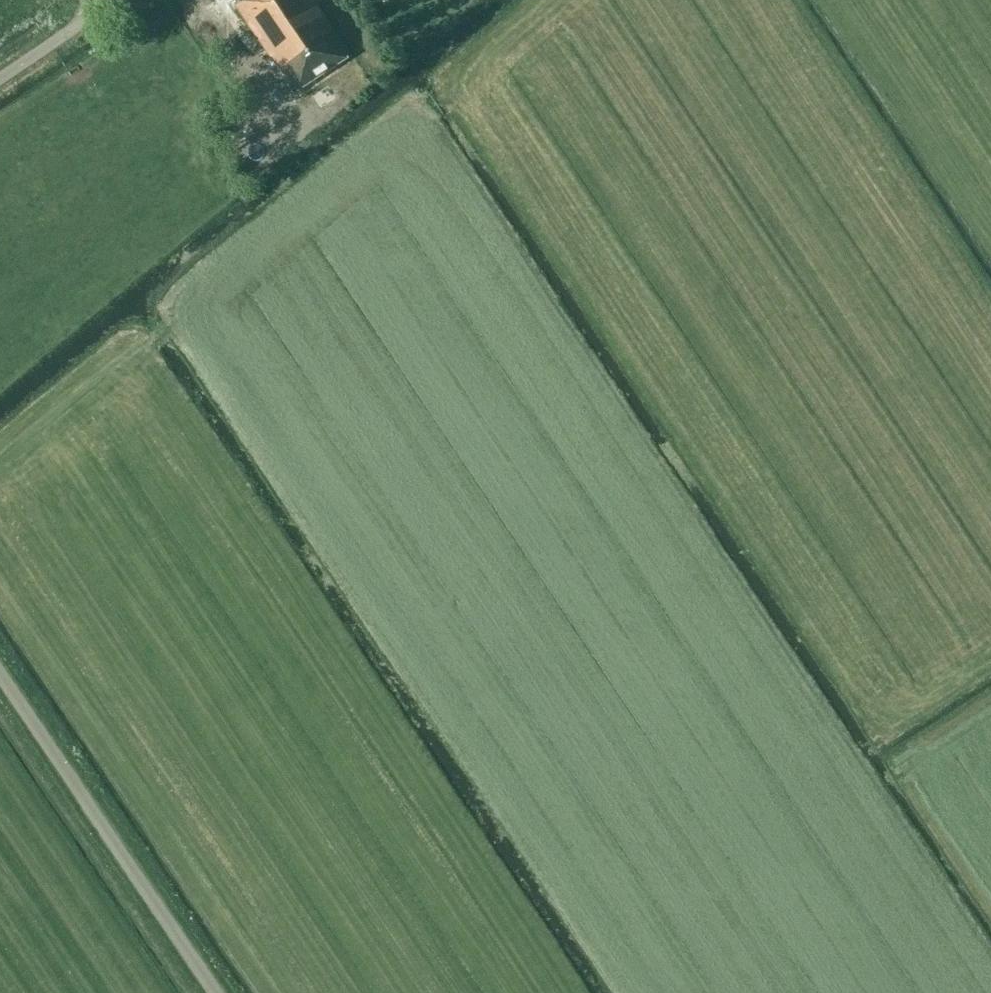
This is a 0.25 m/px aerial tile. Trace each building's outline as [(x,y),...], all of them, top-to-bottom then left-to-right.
[(284,77),(295,93),(351,56),(313,0),(244,0),(236,5),(271,57),(273,56),(286,76),(284,77)]
